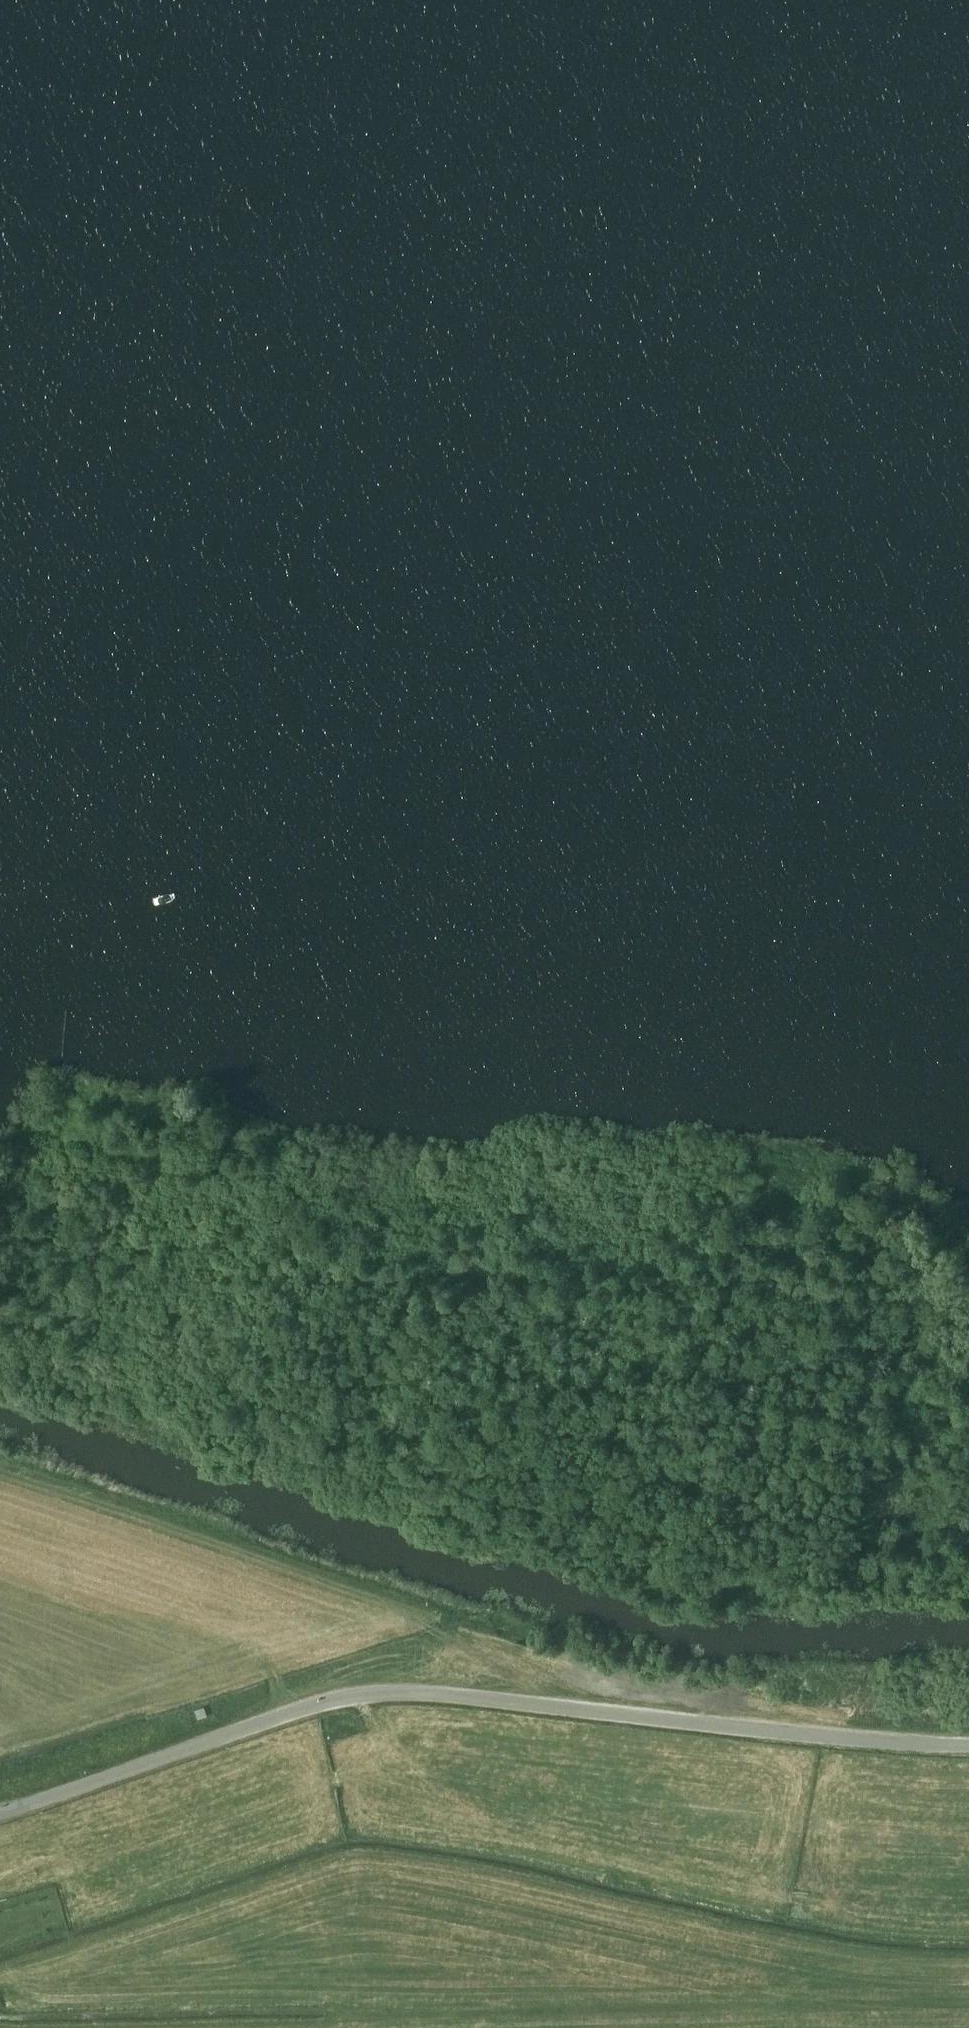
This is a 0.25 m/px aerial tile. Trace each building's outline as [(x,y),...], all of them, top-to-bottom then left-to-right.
[(205,1708),(197,1711),(199,1719),(208,1716),(205,1708)]
